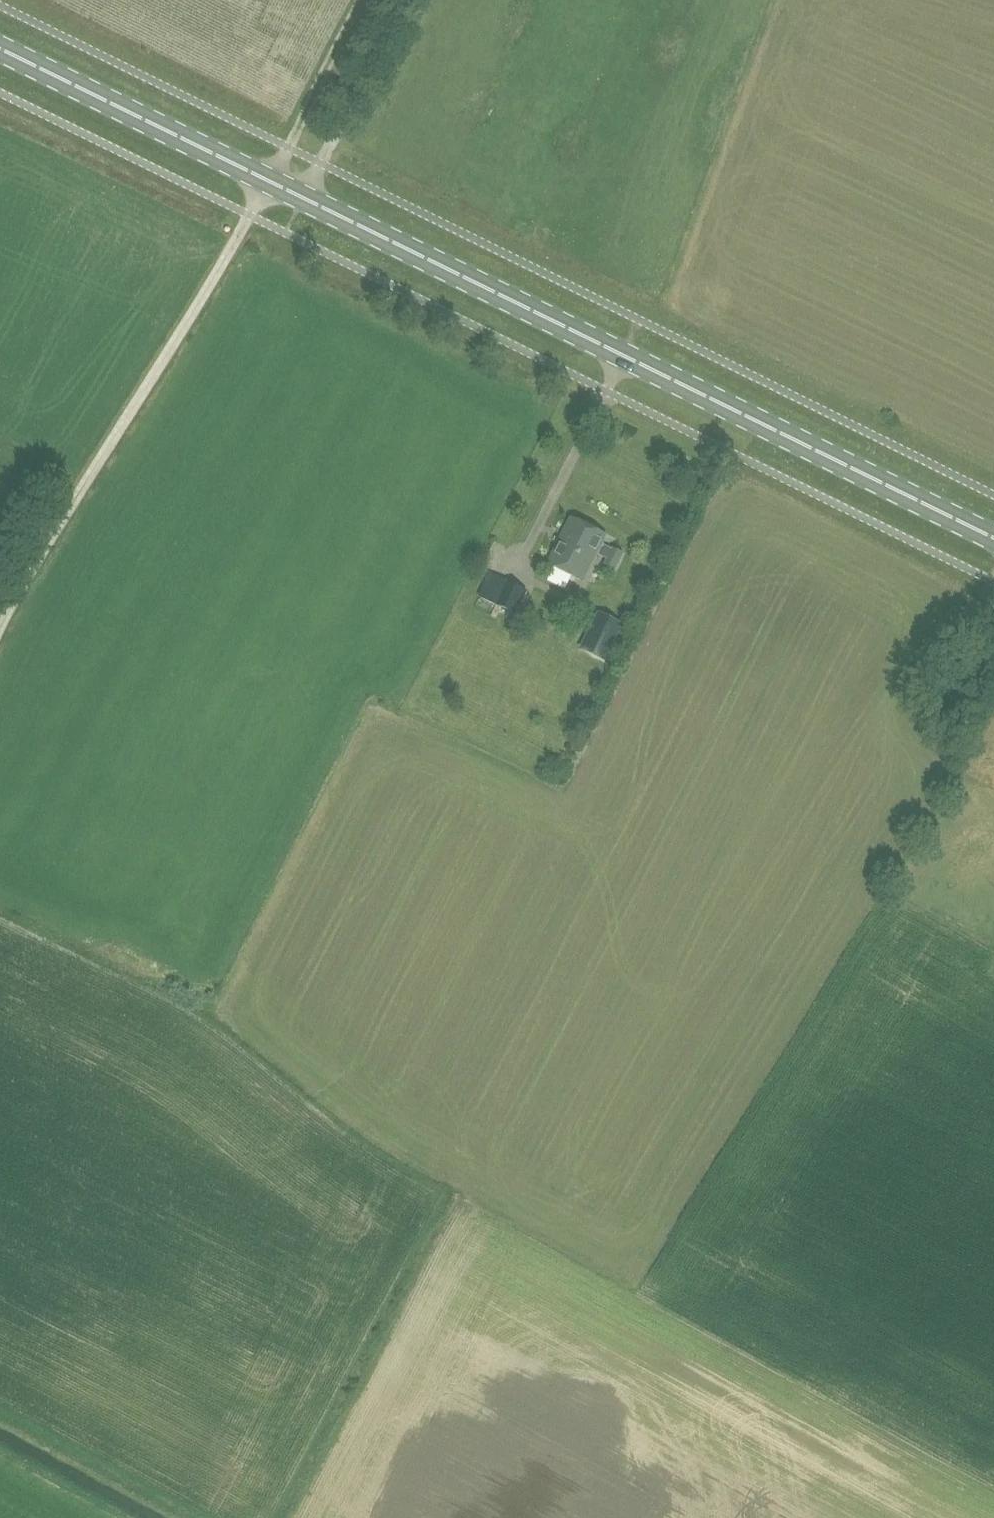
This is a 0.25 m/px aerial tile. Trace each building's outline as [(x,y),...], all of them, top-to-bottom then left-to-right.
[(347,83),(340,79),(336,86),(344,90),(347,83)] [(571,518),(548,564),(583,582),(597,554),(607,559),(605,564),(615,570),(623,554),(613,548),(612,550),(602,545),(607,536),(571,518)] [(516,614),(527,592),(506,582),(495,604),(516,614)] [(624,624),(598,611),(578,649),(604,662),(624,624)]
